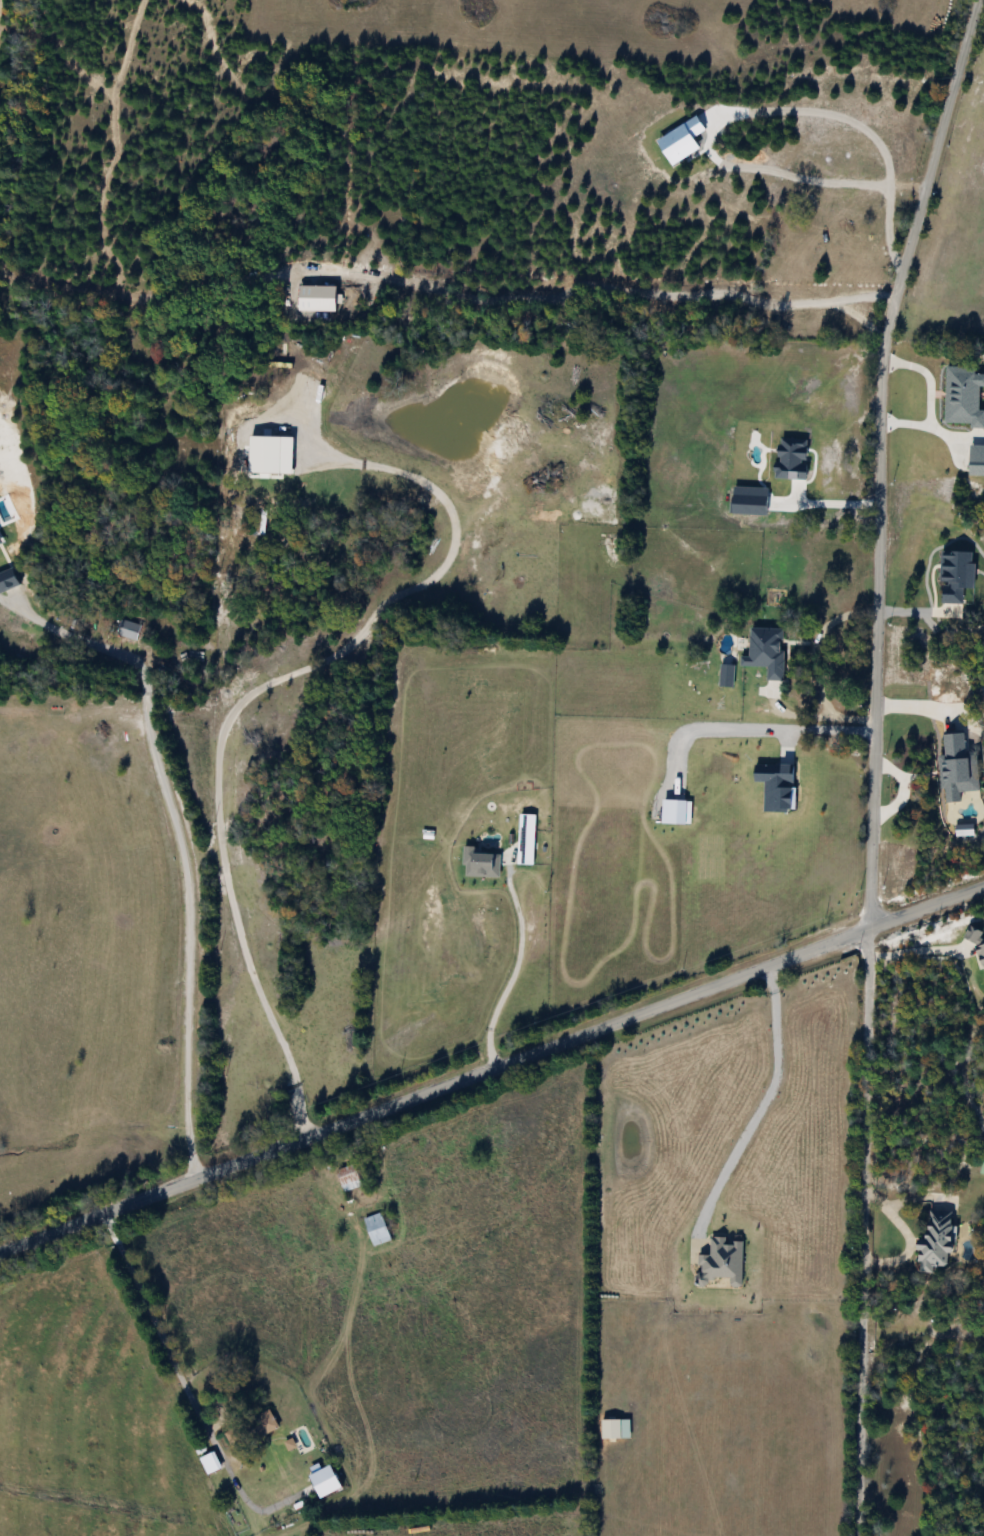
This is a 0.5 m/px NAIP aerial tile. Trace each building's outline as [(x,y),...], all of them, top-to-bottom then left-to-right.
[(341,1193),(361,1185),(353,1163),(333,1170),(341,1193)] [(923,1240),(913,1239),(912,1250),(917,1250),(915,1272),(929,1273),(929,1264),(944,1266),(949,1211),(926,1209),(923,1240)] [(361,1218),(370,1246),(389,1240),(380,1212),(361,1218)] [(250,1441),(277,1428),(268,1408),(240,1422),(250,1441)]
